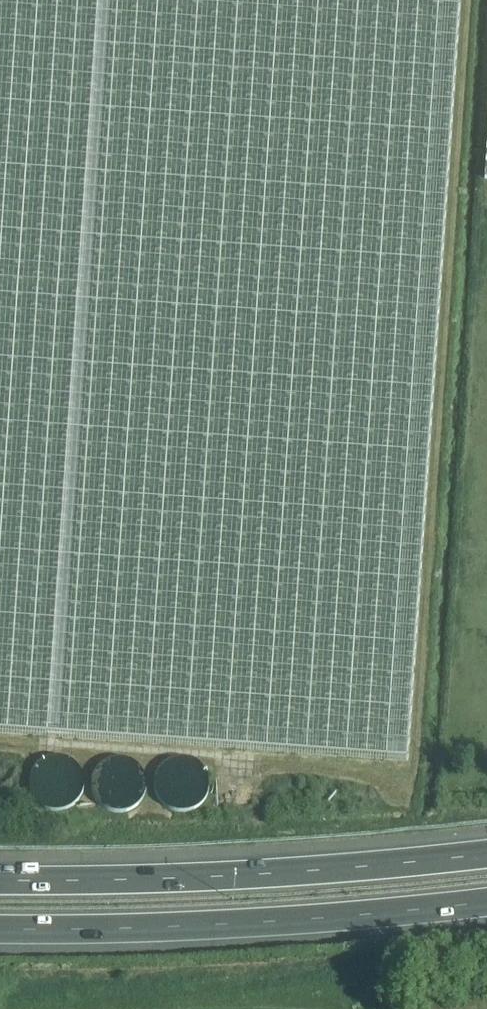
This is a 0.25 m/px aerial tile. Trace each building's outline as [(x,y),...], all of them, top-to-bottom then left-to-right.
[(408,759),(460,0),(0,0),(0,731),(408,759)] [(32,772),(30,782),(32,792),(37,800),(45,806),(54,809),(64,808),(73,804),(81,795),(84,784),(83,773),(77,763),(67,756),(55,755),(45,757),(37,764),(32,772)] [(156,773),(154,783),(156,792),(161,801),(169,806),(178,809),(188,808),(197,804),(205,796),(209,785),(207,773),(201,763),(191,757),(179,755),(169,758),(161,764),(156,773)] [(94,774),(92,784),(94,794),(100,802),(107,808),(117,810),(126,810),(135,806),(143,797),(147,786),(145,774),(139,764),(129,758),(117,756),(108,759),(99,765),(94,774)]
